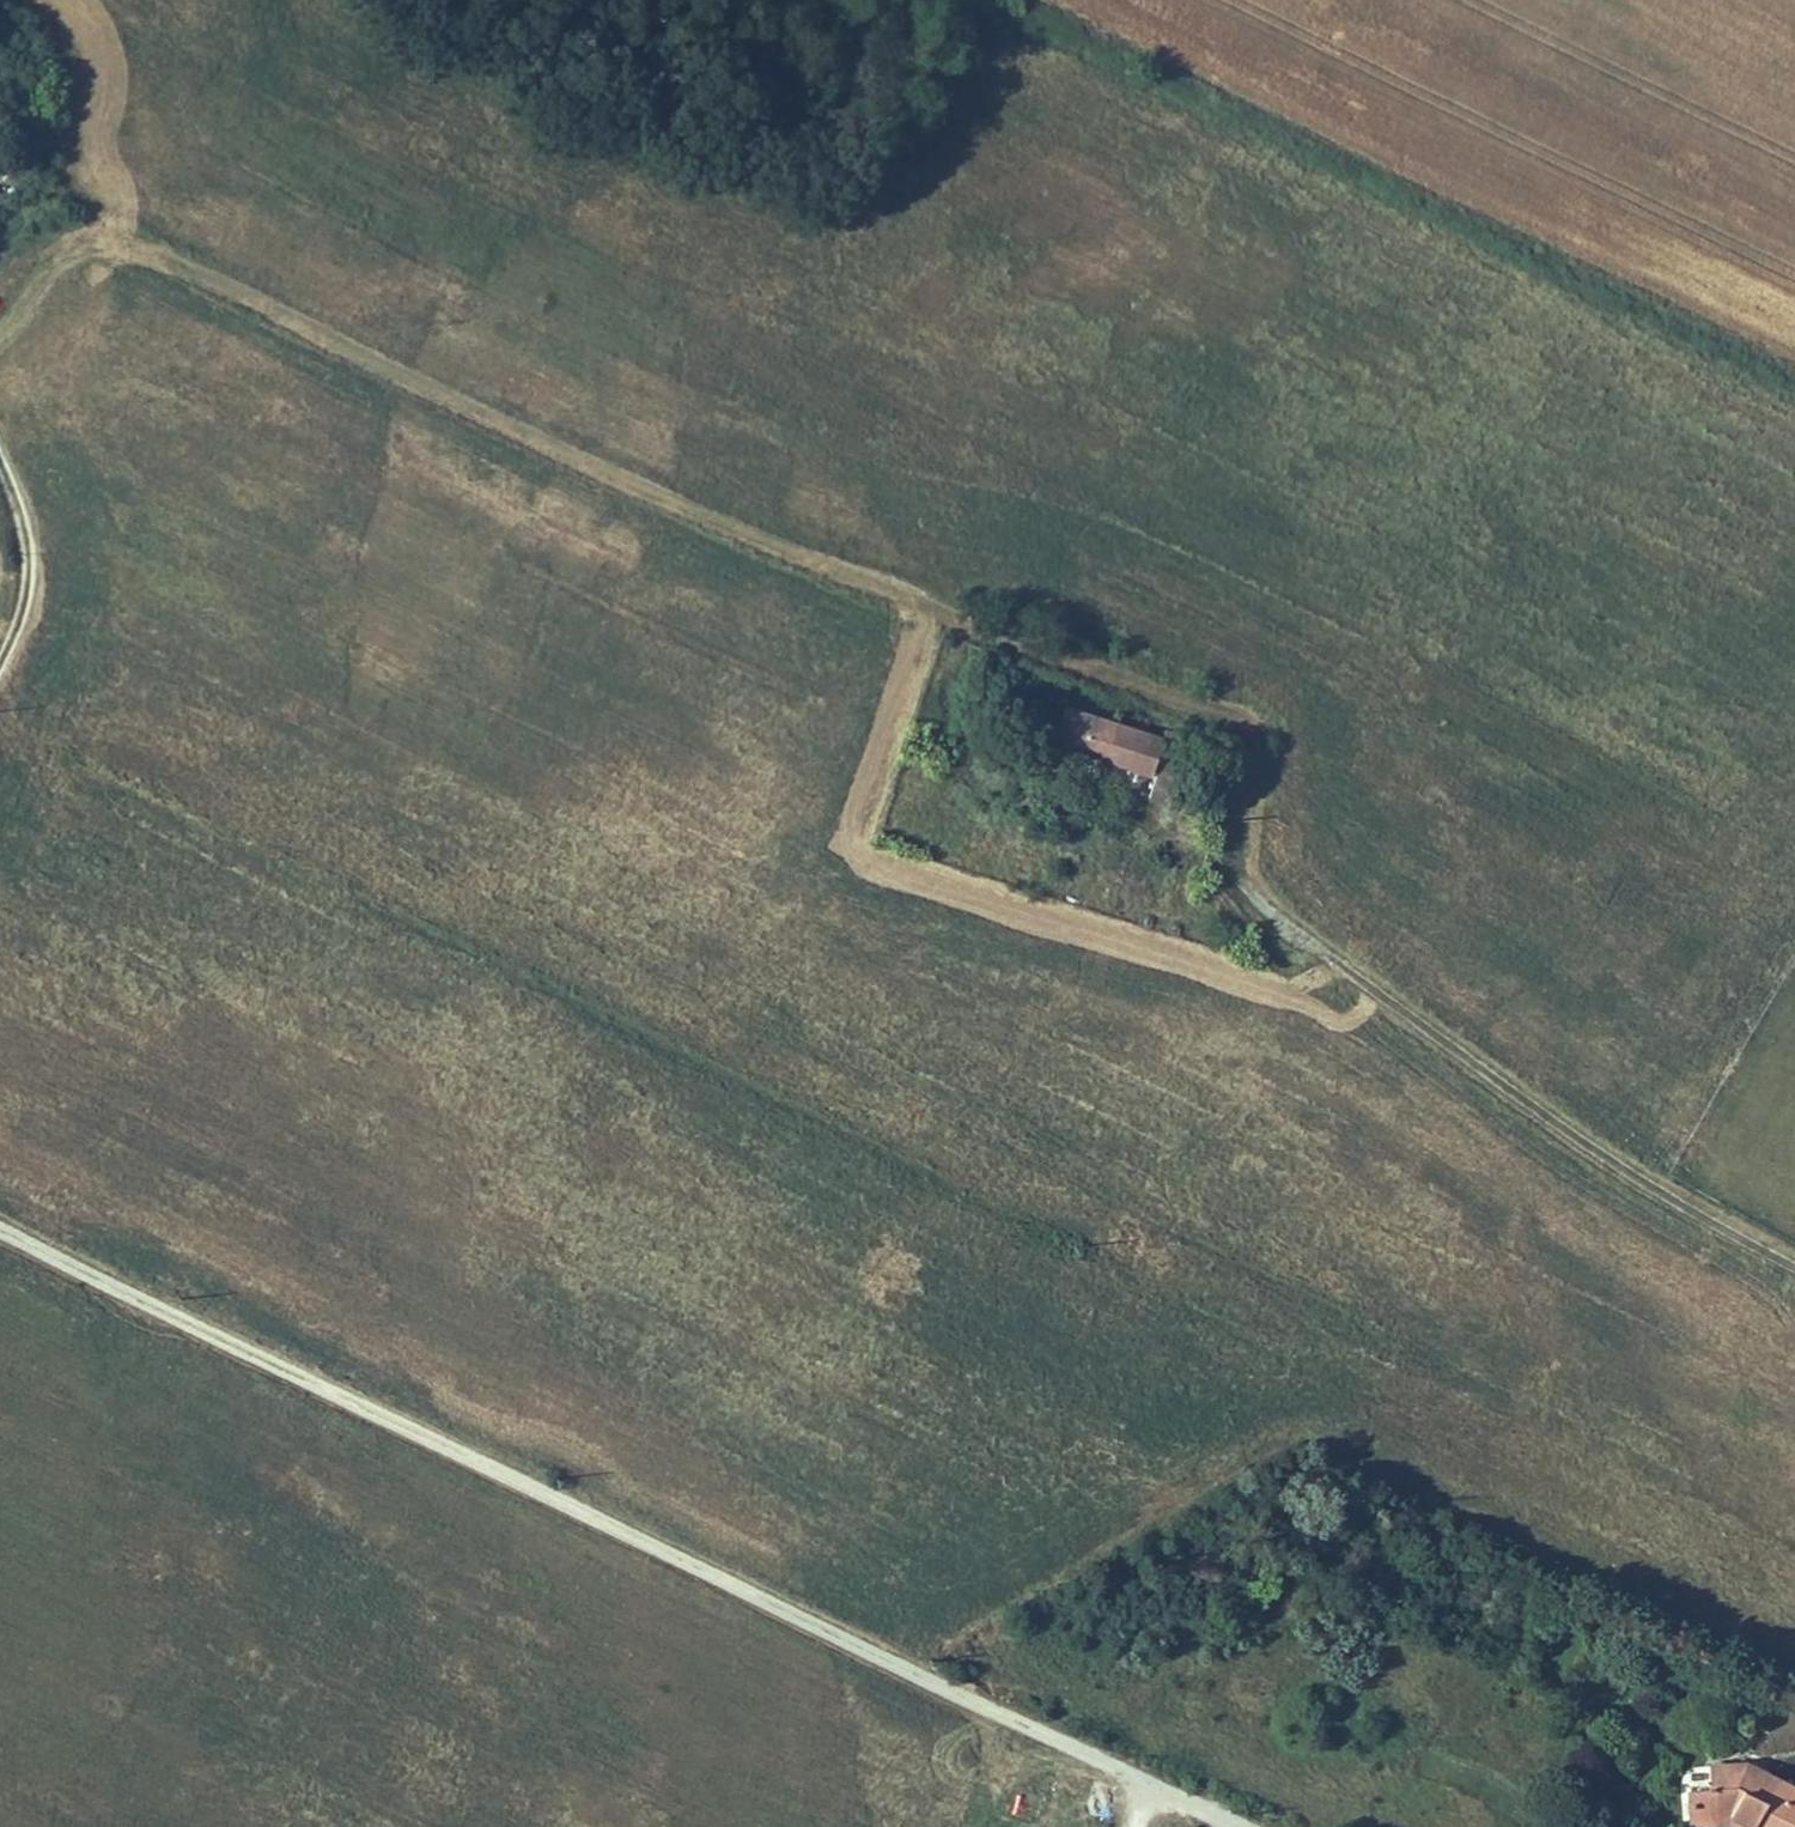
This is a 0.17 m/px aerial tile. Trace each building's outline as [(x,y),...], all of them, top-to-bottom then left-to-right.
[(1046,757),(1149,795),(1159,765),(1058,727),(1046,757)] [(1184,787),(1162,779),(1146,823),(1168,831),(1184,787)] [(1745,1779),(1704,1784),(1702,1799),(1684,1802),(1686,1826),(1726,1826),(1726,1823),(1736,1824),(1744,1826),(1794,1826),(1794,1799),(1745,1779)]
